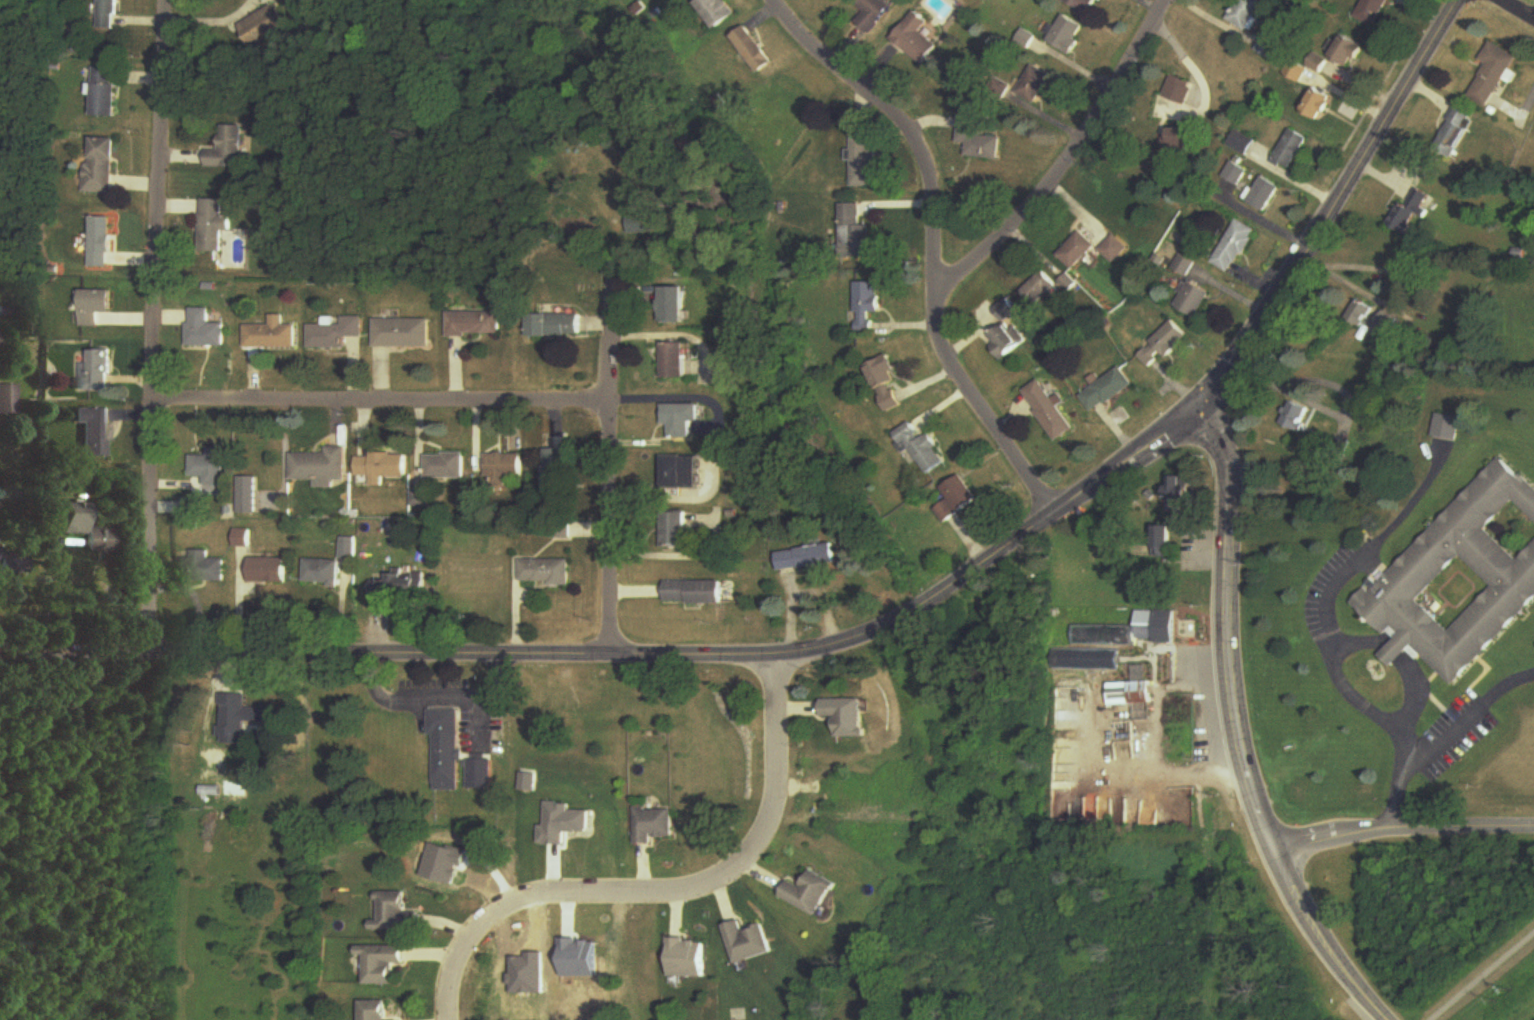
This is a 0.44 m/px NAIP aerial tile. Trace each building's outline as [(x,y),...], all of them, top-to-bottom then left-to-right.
[(119,0),(100,0),(100,31),(119,31),(119,0)] [(734,16),(723,0),(692,0),(715,31),(734,16)] [(859,23),(872,36),(897,9),(888,0),(855,0),(869,13),(859,23)] [(1088,13),(1095,0),(1063,0),(1088,13)] [(1262,0),(1241,0),(1227,20),(1247,33),(1267,4),(1262,0)] [(1374,28),(1390,0),(1366,0),(1356,18),(1374,28)] [(254,48),(290,29),(277,6),(242,26),(254,48)] [(893,40),(925,68),(942,48),(924,32),(931,24),(918,12),(893,40)] [(1086,27),(1064,14),(1047,42),(1070,55),(1086,27)] [(732,38),(758,75),(774,65),(748,27),(732,38)] [(1364,48),(1345,37),(1332,59),(1351,70),(1364,48)] [(1482,62),(1489,65),(1471,98),(1490,109),(1519,57),(1492,43),(1482,62)] [(1321,72),(1325,64),(1315,59),(1311,68),(1321,72)] [(1017,95),(1038,107),(1054,78),(1034,66),(1017,95)] [(117,119),(118,70),(94,69),(93,119),(117,119)] [(1196,84),(1174,75),(1164,97),(1187,107),(1196,84)] [(1300,111),(1319,122),(1333,100),(1314,88),(1300,111)] [(1435,150),(1455,160),(1477,117),(1457,107),(1435,150)] [(967,158),(1000,162),(1003,134),(980,132),(982,119),(961,116),(958,144),(969,145),(967,158)] [(246,127),(224,127),(224,151),(210,151),(210,169),(246,170),(246,127)] [(1290,171),(1308,140),(1291,130),(1273,161),(1290,171)] [(1168,131),(1168,152),(1194,152),(1194,131),(1168,131)] [(878,188),(878,135),(855,135),(855,188),(878,188)] [(115,194),(116,140),(89,140),(88,194),(115,194)] [(1225,177),(1239,186),(1249,172),(1234,162),(1225,177)] [(1265,213),(1281,188),(1262,176),(1246,201),(1265,213)] [(1390,225),(1407,235),(1423,210),(1427,212),(1435,199),(1414,186),(1390,225)] [(203,201),(202,253),(224,254),(225,233),(234,233),(234,217),(225,217),(226,201),(203,201)] [(841,260),(874,260),(874,226),(861,226),(861,205),(841,205),(841,260)] [(655,235),(655,214),(627,215),(627,235),(655,235)] [(112,218),(91,218),(91,268),(112,268),(112,218)] [(1231,274),(1257,231),(1238,220),(1212,263),(1231,274)] [(1095,249),(1080,233),(1056,257),(1072,272),(1095,249)] [(1111,264),(1126,249),(1113,235),(1097,250),(1111,264)] [(1196,265),(1183,255),(1173,267),(1187,277),(1196,265)] [(1058,285),(1044,271),(1021,294),(1035,308),(1058,285)] [(1076,285),(1067,275),(1059,282),(1068,292),(1076,285)] [(1197,319),(1211,295),(1190,281),(1175,305),(1197,319)] [(881,313),(880,283),(857,284),(857,332),(873,332),(873,313),(881,313)] [(684,288),(660,288),(660,323),(684,323),(684,288)] [(84,292),(83,329),(101,329),(102,315),(114,315),(115,292),(84,292)] [(1375,309),(1358,300),(1347,319),(1364,329),(1375,309)] [(995,311),(1005,322),(1017,312),(1011,306),(1004,312),(999,307),(995,311)] [(227,347),(227,324),(212,324),(212,308),(191,308),(190,347),(227,347)] [(1399,320),(1382,311),(1371,331),(1388,340),(1399,320)] [(504,312),(450,312),(450,336),(504,336),(504,312)] [(529,336),(581,336),(581,314),(529,314),(529,336)] [(248,348),(299,348),(299,326),(287,326),(287,315),(274,315),(274,325),(248,325),(248,348)] [(311,349),(349,349),(349,337),(366,337),(366,317),(344,317),(344,322),(326,323),(326,326),(311,326),(311,349)] [(433,320),(377,320),(377,348),(433,348),(433,320)] [(1190,337),(1174,321),(1139,355),(1151,368),(1164,355),(1168,358),(1190,337)] [(989,333),(998,359),(1023,349),(1014,324),(989,333)] [(663,343),(663,378),(685,378),(685,343),(663,343)] [(111,391),(111,350),(92,350),(92,391),(111,391)] [(888,412),(902,406),(894,384),(899,381),(890,356),(869,364),(888,412)] [(1135,385),(1121,367),(1081,396),(1095,415),(1135,385)] [(1075,430),(1041,380),(1024,392),(1058,442),(1075,430)] [(17,414),(17,384),(0,384),(0,414),(17,414)] [(1311,406),(1289,402),(1284,427),(1305,432),(1311,406)] [(701,405),(665,405),(665,425),(672,425),(672,439),(693,439),(693,422),(701,422),(701,405)] [(110,410),(76,409),(75,424),(84,424),(83,457),(109,457),(110,410)] [(1456,442),(1461,418),(1437,413),(1432,437),(1456,442)] [(928,476),(949,462),(931,435),(923,440),(912,423),(899,432),(928,476)] [(337,488),(337,481),(348,481),(349,448),(329,448),(329,455),(294,454),(293,481),(318,482),(318,487),(337,488)] [(226,487),(226,449),(210,449),(210,456),(192,456),(192,478),(206,478),(206,487),(226,487)] [(548,489),(571,489),(571,449),(548,449),(548,489)] [(468,454),(427,454),(427,480),(468,480),(468,454)] [(489,479),(495,479),(495,487),(510,487),(510,477),(526,477),(526,454),(489,454),(489,479)] [(410,478),(410,455),(359,455),(359,477),(374,477),(374,487),(386,487),(386,478),(410,478)] [(1496,456),(1357,607),(1395,642),(1382,656),(1395,668),(1414,648),(1456,686),(1533,601),(1533,491),(1496,456)] [(666,489),(703,489),(703,457),(666,457),(666,489)] [(943,488),(951,499),(935,510),(944,524),(980,502),(963,476),(943,488)] [(1190,508),(1190,476),(1169,476),(1169,513),(1179,513),(1179,508),(1190,508)] [(240,513),(276,513),(276,508),(259,508),(259,478),(240,478),(240,513)] [(66,535),(90,535),(90,505),(66,505),(66,535)] [(688,511),(663,511),(663,547),(688,547),(688,511)] [(1173,525),(1154,525),(1154,557),(1173,557),(1173,525)] [(115,529),(89,531),(91,555),(117,554),(115,529)] [(343,561),(307,560),(306,584),(342,585),(343,563),(359,564),(360,538),(344,537),(343,561)] [(838,566),(836,545),(778,552),(780,573),(838,566)] [(25,573),(25,550),(0,551),(0,574),(25,573)] [(227,559),(211,559),(211,551),(193,551),(193,559),(180,559),(180,582),(227,582),(227,559)] [(289,583),(289,558),(251,558),(251,583),(289,583)] [(572,559),(522,559),(522,584),(572,584),(572,559)] [(429,570),(394,570),(394,592),(429,592),(429,570)] [(667,582),(667,606),(726,606),(726,582),(667,582)] [(1134,646),(1134,641),(1174,642),(1175,611),(1136,610),(1135,626),(1072,625),(1072,644),(1134,646)] [(1053,649),(1052,670),(1118,671),(1119,650),(1053,649)] [(1109,706),(1150,703),(1148,666),(1131,667),(1132,682),(1108,684),(1109,706)] [(219,745),(244,745),(244,723),(268,723),(268,708),(246,708),(246,694),(220,694),(219,745)] [(838,738),(864,737),(864,699),(824,700),(824,718),(838,718),(838,738)] [(460,709),(429,709),(429,737),(435,737),(435,791),(460,791),(460,709)] [(470,762),(470,789),(492,789),(492,762),(470,762)] [(654,845),(654,839),(675,838),(674,810),(637,810),(637,845),(654,845)] [(782,898),(818,917),(836,884),(812,871),(803,889),(790,882),(782,898)] [(406,893),(378,893),(378,921),(372,921),(372,932),(421,931),(421,913),(406,913),(406,893)] [(773,954),(765,926),(745,932),(742,922),(725,926),(736,964),(773,954)] [(669,978),(707,978),(707,940),(669,940),(669,978)] [(366,985),(396,985),(396,966),(407,966),(407,947),(359,947),(359,957),(366,957),(366,985)] [(389,1002),(361,1002),(361,1019),(389,1019),(389,1002)]
